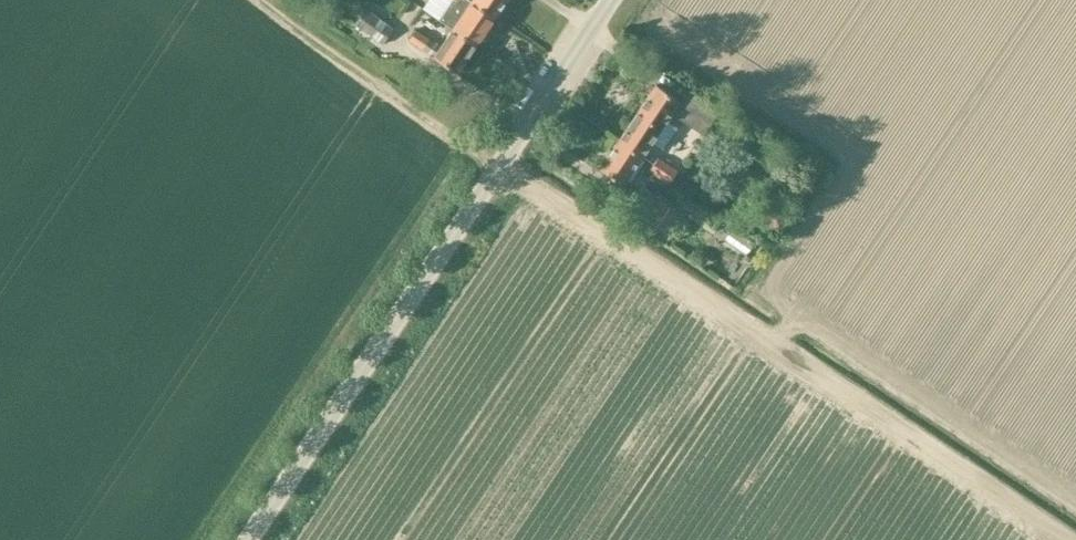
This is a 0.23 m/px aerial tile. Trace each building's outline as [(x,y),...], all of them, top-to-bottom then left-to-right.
[(469,0),(455,0),(452,0),(438,20),(452,29),(475,45),(494,18),(471,2),(469,0)] [(471,2),(494,18),(507,0),(472,0),(471,2)] [(381,45),(393,29),(371,14),(360,30),(381,45)] [(456,73),(475,45),(452,29),(433,57),(456,73)] [(423,51),(429,40),(416,30),(408,41),(423,51)] [(660,128),(671,112),(678,100),(655,85),(618,140),(641,156),(660,128)] [(678,100),(671,112),(703,133),(720,107),(688,86),(678,100)] [(623,184),(641,156),(618,140),(599,168),(623,184)] [(658,177),(667,164),(656,157),(647,171),(658,177)] [(658,177),(668,183),(676,170),(667,164),(658,177)] [(665,235),(675,219),(680,212),(659,199),(644,221),(665,235)]
